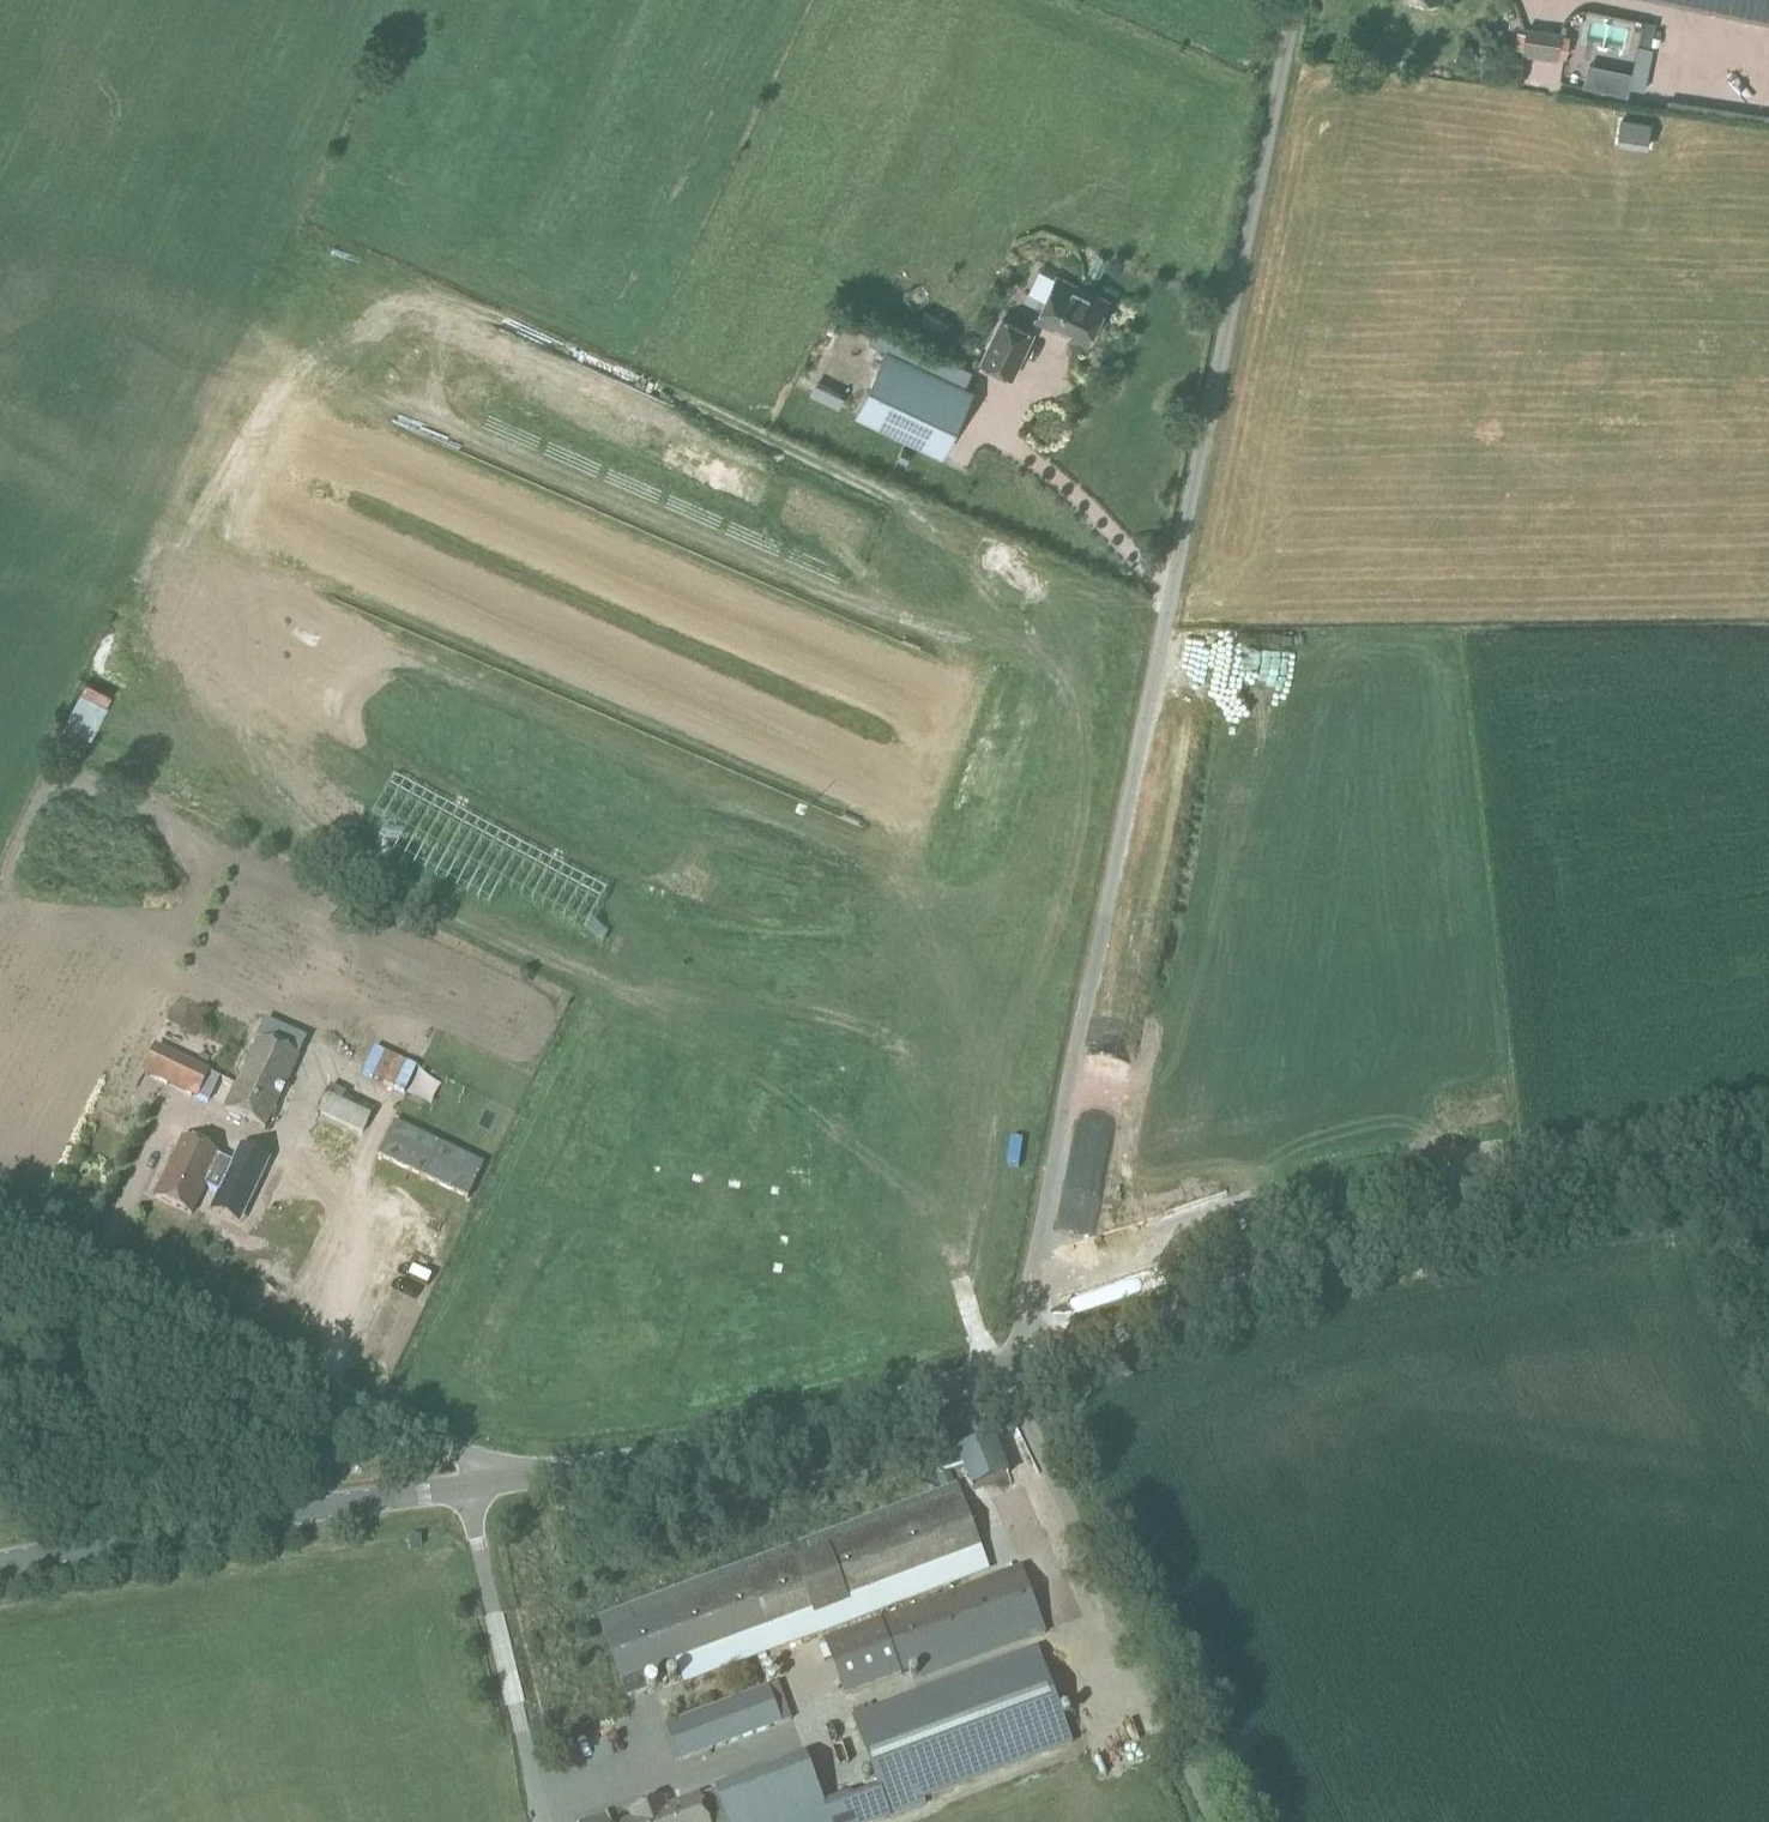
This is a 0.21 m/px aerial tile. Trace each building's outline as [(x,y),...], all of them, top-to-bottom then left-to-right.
[(1768,22),(1768,0),(1668,0),(1768,22)] [(1624,54),(1624,16),(1556,16),(1556,29),(1513,30),(1513,62),(1558,62),(1558,54),(1624,54)] [(1038,318),(1058,327),(1059,324),(1072,330),(1071,333),(1089,342),(1109,299),(1059,275),(1038,318)] [(983,361),(1013,376),(1034,332),(1004,317),(983,361)] [(888,348),(857,413),(944,454),(975,389),(888,348)] [(268,398),(275,381),(260,376),(254,392),(268,398)] [(359,935),(330,921),(312,959),(298,952),(285,980),(299,986),(280,1027),(309,1039),(359,935)] [(231,1092),(218,1085),(213,1096),(226,1103),(222,1111),(265,1131),(300,1057),(258,1036),(231,1092)] [(209,1104),(213,1096),(218,1085),(221,1079),(189,1063),(176,1088),(209,1104)] [(363,1131),(373,1110),(329,1090),(319,1110),(317,1115),(361,1136),(363,1131)] [(468,1198),(484,1165),(394,1122),(378,1156),(468,1198)] [(182,1138),(154,1196),(191,1214),(219,1156),(182,1138)] [(648,1689),(643,1677),(732,1644),(733,1646),(984,1553),(963,1497),(962,1497),(958,1487),(601,1618),(605,1630),(604,1630),(629,1696),(648,1689)] [(1042,1623),(1043,1623),(1022,1566),(823,1640),(845,1696),(918,1669),(922,1681),(1046,1634),(1042,1623)] [(728,1821),(879,1821),(927,1804),(925,1799),(1074,1743),(1040,1647),(853,1717),(876,1783),(825,1802),(807,1754),(716,1788),(728,1821)] [(666,1724),(680,1763),(793,1720),(780,1683),(666,1724)] [(702,1795),(670,1807),(676,1821),(711,1821),(702,1795)] [(670,1807),(669,1808),(666,1799),(639,1809),(642,1817),(629,1821),(676,1821),(670,1807)] [(571,1821),(608,1821),(606,1813),(571,1820),(571,1821)]
